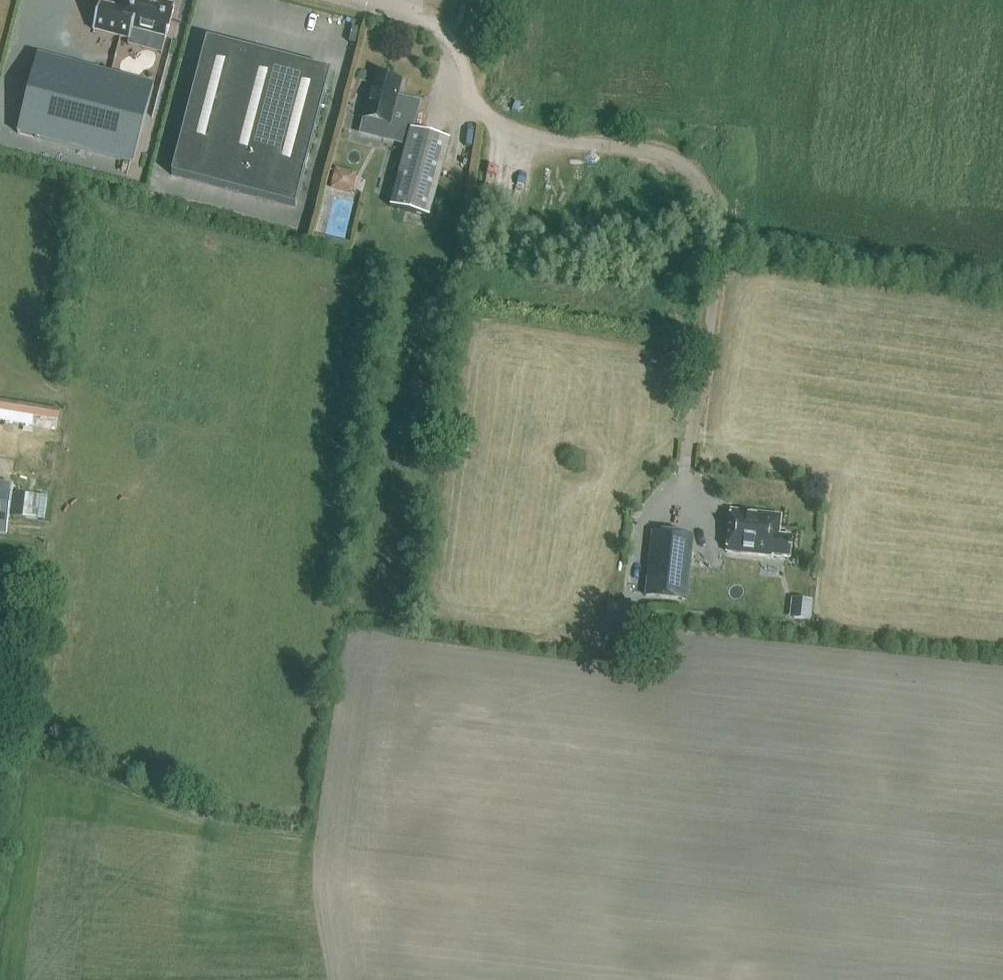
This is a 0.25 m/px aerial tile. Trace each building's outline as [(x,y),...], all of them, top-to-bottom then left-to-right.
[(133,29),(167,39),(175,6),(158,2),(158,0),(127,0),(125,10),(100,3),(92,30),(130,40),(133,29)] [(360,29),(352,27),(348,43),(357,45),(360,29)] [(171,176),(295,208),(330,73),(207,40),(171,176)] [(17,134),(134,164),(154,87),(38,56),(17,134)] [(364,118),(361,131),(407,144),(411,129),(413,130),(420,104),(397,98),(401,82),(375,76),(368,103),(365,102),(361,117),(364,118)] [(411,129),(407,144),(390,207),(429,218),(450,140),(413,130),(411,129)] [(331,191),(354,193),(355,171),(333,169),(331,191)] [(0,401),(0,413),(58,422),(60,410),(0,401)] [(6,536),(12,485),(0,484),(0,535),(6,536)] [(25,496),(15,495),(13,517),(23,518),(25,496)] [(731,512),(727,553),(770,558),(771,556),(791,558),(793,538),(779,537),(781,517),(731,512)] [(692,538),(652,533),(646,597),(685,601),(692,538)] [(811,622),(812,614),(795,613),(794,620),(811,622)]
